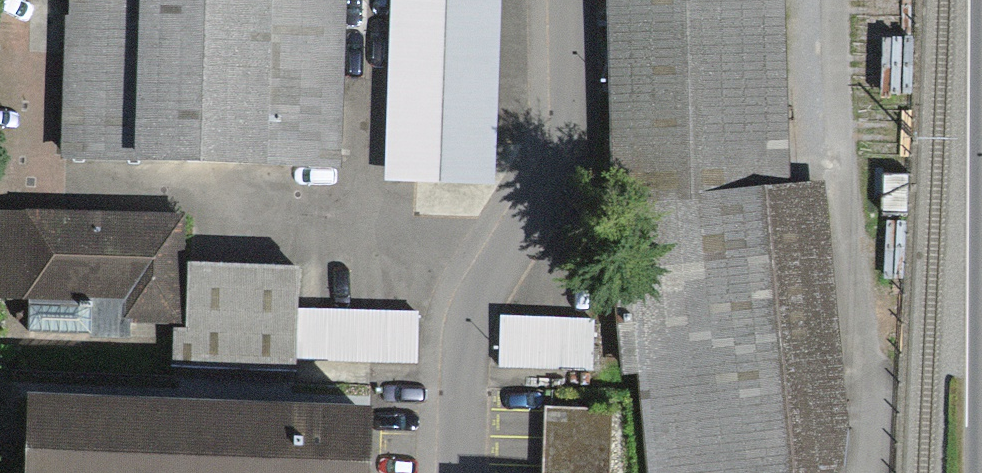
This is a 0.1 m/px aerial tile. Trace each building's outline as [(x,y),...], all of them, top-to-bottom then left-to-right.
[(69,17),(66,16),(62,158),(343,159),(347,32),(348,0),(70,0),(69,17)] [(385,178),(491,182),(499,0),(392,0),(385,178)] [(616,197),(789,184),(784,0),(609,0),(616,197)] [(836,472),(850,426),(822,182),(789,184),(616,197),(624,267),(612,268),(621,371),(634,369),(644,472),(834,472),(836,472)] [(0,213),(0,301),(28,302),(28,330),(89,331),(88,337),(130,337),(130,326),(187,327),(188,262),(188,215),(0,213)] [(300,264),(188,262),(187,327),(173,326),(172,369),(299,372),(300,360),(419,363),(421,310),(299,307),(300,264)] [(596,371),(597,316),(499,313),(497,368),(596,371)] [(376,406),(24,392),(21,472),(374,472),(376,406)] [(610,409),(547,407),(546,472),(609,472),(610,409)]
